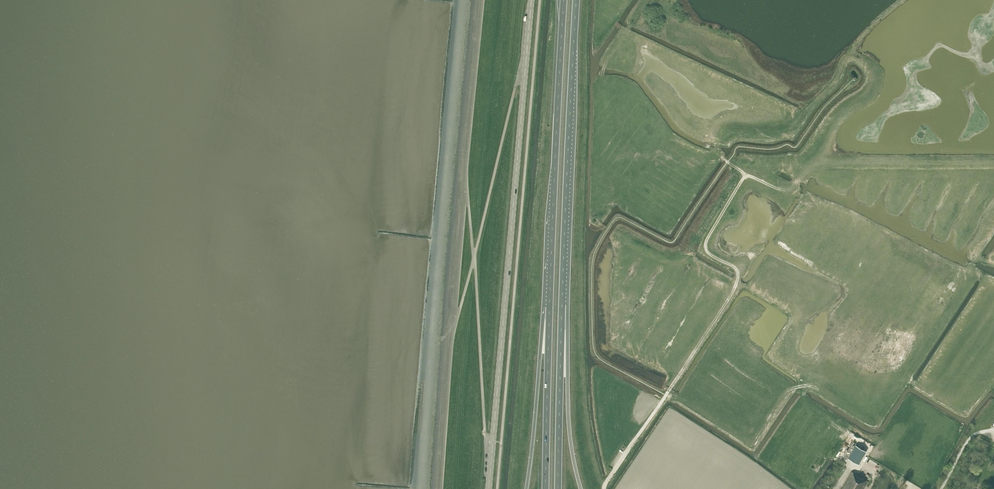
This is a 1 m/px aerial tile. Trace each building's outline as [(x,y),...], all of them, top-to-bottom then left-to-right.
[(856,445),(848,458),(859,464),(866,451),(856,445)] [(868,481),(852,471),(841,488),(864,488),(868,481)]
